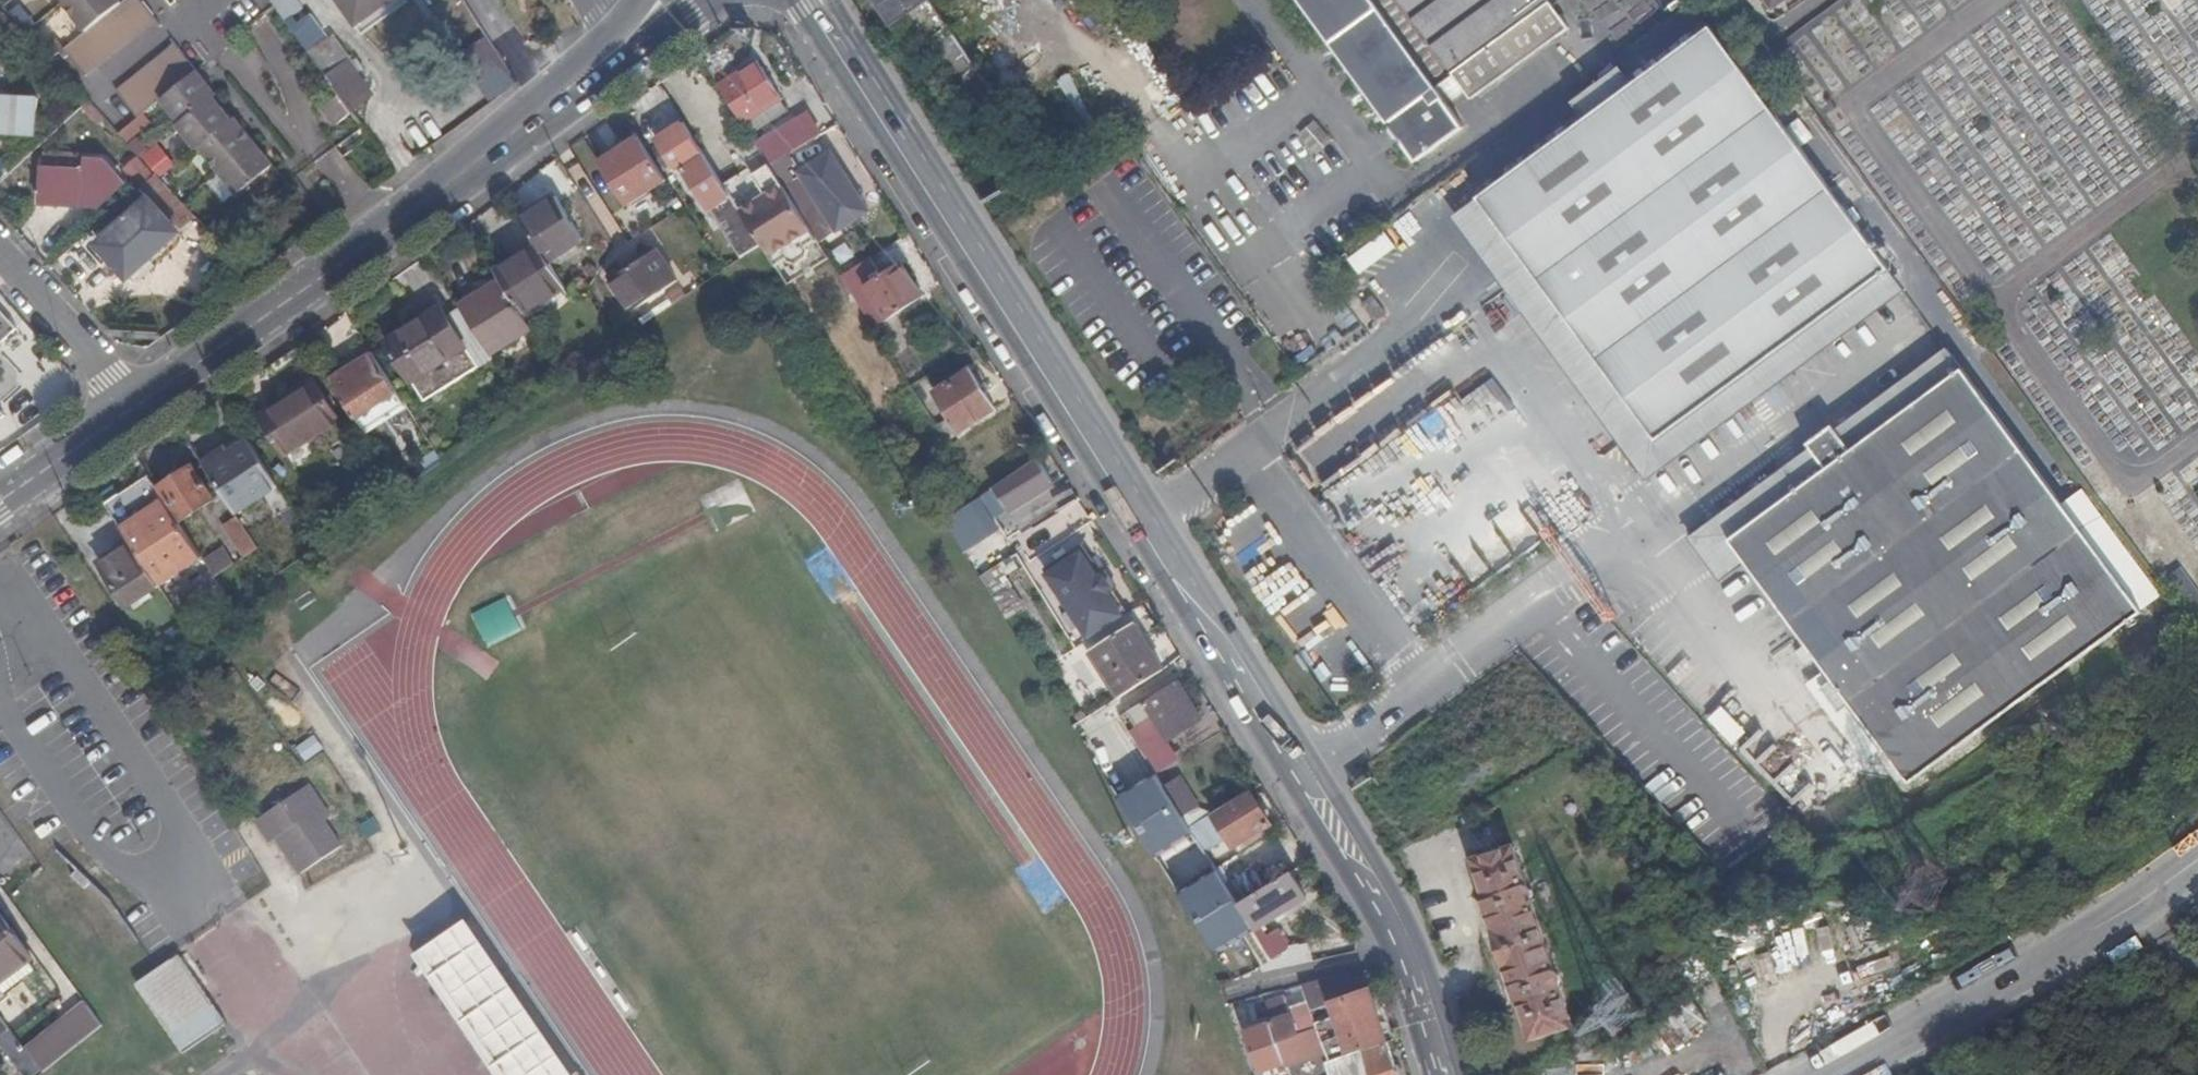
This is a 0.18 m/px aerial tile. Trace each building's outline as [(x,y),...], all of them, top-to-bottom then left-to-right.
[(61,1),(82,28),(84,27),(96,18),(107,9),(118,0),(63,0),(61,1)] [(138,26),(118,0),(107,9),(127,35),(138,26)] [(118,0),(138,26),(150,17),(136,0),(118,0)] [(393,0),(338,0),(356,25),(382,6),(383,7),(393,0)] [(383,7),(382,6),(356,25),(361,32),(406,0),(393,0),(383,7)] [(928,0),(870,0),(889,28),(906,17),(980,125),(1003,109),(928,0)] [(1371,101),(1381,116),(1396,137),(1443,104),(1434,91),(1416,65),(1370,0),(1298,0),(1371,101)] [(1416,65),(1433,52),(1451,76),(1548,5),(1545,0),(1370,0),(1416,65)] [(116,44),(127,35),(107,9),(96,18),(116,44)] [(96,18),(84,27),(104,53),(116,44),(96,18)] [(84,27),(82,28),(73,36),(93,62),(104,53),(84,27)] [(1495,228),(1500,235),(1504,232),(1736,63),(1709,29),(1474,198),(1495,228)] [(93,62),(73,36),(61,45),(81,71),(93,62)] [(342,96),(352,109),(371,95),(347,62),(344,64),(327,42),(311,54),(342,96)] [(160,54),(180,79),(192,70),(172,45),(160,54)] [(148,63),(169,88),(180,79),(160,54),(148,63)] [(755,60),(731,76),(736,82),(760,67),(755,60)] [(148,63),(137,71),(157,97),(169,88),(148,63)] [(1742,376),(1889,268),(1824,178),(1736,63),(1504,232),(1655,440),(1742,376)] [(731,76),(717,85),(742,124),(779,101),(780,100),(760,67),(736,82),(731,76)] [(157,97),(156,98),(175,122),(208,97),(212,94),(202,81),(193,69),(192,70),(180,79),(169,88),(157,97)] [(126,80),(146,106),(156,98),(157,97),(137,71),(126,80)] [(135,115),(146,106),(126,80),(114,89),(135,115)] [(17,134),(19,96),(0,95),(0,133),(17,134)] [(353,116),(355,114),(352,109),(342,96),(340,97),(353,116)] [(208,97),(175,122),(172,125),(191,149),(194,146),(227,121),(219,110),(208,97)] [(338,127),(353,116),(340,97),(324,109),(338,127)] [(779,101),(742,124),(748,134),(786,110),(779,101)] [(1377,116),(1381,116),(1371,101),(1370,106),(1377,116)] [(138,154),(127,164),(144,184),(171,161),(143,128),(152,121),(144,111),(119,132),(138,154)] [(785,155),(818,135),(807,114),(756,146),(768,165),(785,155)] [(227,121),(194,146),(212,169),(248,140),(239,129),(230,118),(227,121)] [(722,183),(686,127),(664,141),(708,210),(713,206),(719,216),(736,206),(722,183)] [(637,136),(633,130),(615,143),(618,148),(637,136)] [(624,205),(664,180),(637,136),(618,148),(596,161),(624,205)] [(258,153),(248,140),(212,169),(230,192),(231,193),(267,165),(258,153)] [(867,212),(830,153),(800,172),(817,199),(808,206),(826,234),(836,228),(837,231),(867,212)] [(791,166),(785,155),(768,165),(768,166),(782,186),(792,180),(785,169),(791,166)] [(55,181),(54,204),(83,206),(84,169),(42,166),(41,180),(55,181)] [(738,209),(764,251),(774,266),(785,259),(788,264),(794,266),(807,257),(808,251),(806,246),(815,240),(782,186),(768,166),(756,174),(752,177),(768,202),(762,206),(753,200),(738,209)] [(722,183),(736,206),(738,209),(753,200),(762,206),(768,202),(752,177),(756,174),(746,168),(722,183)] [(219,201),(230,192),(212,169),(201,178),(219,201)] [(40,203),(54,204),(55,181),(41,180),(40,203)] [(517,218),(533,244),(545,262),(580,239),(553,195),(517,218)] [(149,199),(99,244),(128,276),(178,232),(149,199)] [(719,216),(747,261),(764,251),(738,209),(736,206),(719,216)] [(186,209),(172,223),(179,231),(194,217),(186,209)] [(1389,229),(1351,256),(1361,271),(1400,245),(1389,229)] [(1500,235),(1479,250),(1505,285),(1585,396),(1646,480),(1775,386),(1906,291),(1889,268),(1742,376),(1655,440),(1504,232),(1500,235)] [(785,284),(827,258),(815,240),(806,246),(808,251),(807,257),(794,266),(788,264),(785,259),(774,266),(785,284)] [(533,244),(492,269),(498,279),(521,314),(561,288),(545,262),(533,244)] [(629,311),(675,279),(653,248),(607,279),(629,311)] [(866,286),(853,268),(839,277),(871,328),(922,296),(901,264),(866,286)] [(457,305),(487,352),(528,326),(524,320),(521,314),(498,279),(457,305)] [(561,288),(521,314),(524,320),(565,294),(562,290),(561,288)] [(1372,294),(1363,301),(1376,321),(1387,314),(1372,294)] [(457,305),(456,304),(442,313),(439,308),(385,342),(423,401),(477,367),(473,360),(487,352),(457,305)] [(0,310),(0,343),(16,328),(0,310)] [(1837,459),(1964,368),(1948,347),(1769,475),(1689,533),(1720,579),(1748,560),(1731,537),(1837,459)] [(371,353),(329,379),(354,419),(395,392),(371,353)] [(2058,498),(1964,368),(1837,459),(1731,537),(1748,560),(1838,685),(1855,709),(1915,790),(2017,714),(2146,620),(2058,498)] [(994,409),(968,370),(934,392),(960,431),(994,409)] [(290,397),(284,402),(307,438),(337,419),(312,378),(288,394),(290,397)] [(285,390),(279,394),(284,402),(290,397),(288,394),(285,390)] [(284,402),(279,394),(255,410),(260,417),(284,402)] [(284,402),(260,417),(283,453),(307,438),(284,402)] [(1451,448),(1471,436),(1452,403),(1432,415),(1451,448)] [(243,430),(200,458),(204,466),(247,438),(243,430)] [(247,438),(204,466),(234,512),(277,484),(247,438)] [(1053,482),(1036,458),(979,497),(991,517),(1006,507),(1009,512),(1053,482)] [(212,499),(192,467),(160,487),(181,519),(212,499)] [(129,541),(159,585),(202,558),(149,476),(105,504),(129,541)] [(1056,487),(1053,482),(1009,512),(1012,516),(1056,487)] [(991,517),(994,521),(1009,512),(1006,507),(991,517)] [(1028,560),(1073,534),(1061,513),(1016,539),(1028,560)] [(243,557),(257,548),(236,516),(223,525),(243,557)] [(127,606),(159,585),(129,541),(98,561),(127,606)] [(204,561),(214,576),(234,563),(225,548),(204,561)] [(1080,553),(1046,575),(1087,640),(1122,618),(1108,596),(1109,588),(1102,577),(1094,575),(1080,553)] [(1012,556),(979,577),(1006,619),(1024,607),(1005,575),(1018,566),(1012,556)] [(210,618),(231,604),(211,574),(191,587),(210,618)] [(510,594),(475,611),(491,644),(526,627),(510,594)] [(1119,696),(1161,669),(1132,624),(1091,651),(1119,696)] [(1110,702),(1119,696),(1091,651),(1081,657),(1110,702)] [(1170,684),(1161,669),(1119,696),(1128,710),(1170,684)] [(1176,681),(1170,684),(1128,710),(1119,717),(1137,746),(1162,731),(1167,739),(1199,719),(1176,681)] [(1843,718),(1855,709),(1838,685),(1826,693),(1843,718)] [(1128,710),(1119,696),(1110,702),(1119,717),(1128,710)] [(1109,702),(1076,721),(1092,749),(1125,731),(1109,702)] [(1781,801),(1809,788),(1796,758),(1783,764),(1775,747),(1760,755),(1781,801)] [(1188,828),(1207,816),(1197,809),(1178,779),(1164,788),(1188,828)] [(270,829),(275,836),(297,867),(338,839),(320,814),(325,810),(305,781),(253,817),(264,833),(270,829)] [(1164,788),(1162,786),(1127,809),(1153,850),(1152,851),(1217,954),(1242,938),(1257,960),(1268,953),(1260,940),(1237,904),(1225,886),(1194,837),(1188,828),(1164,788)] [(1270,825),(1248,790),(1207,816),(1188,828),(1194,837),(1217,823),(1232,847),(1270,825)] [(269,840),(275,836),(270,829),(264,833),(269,840)] [(1526,885),(1514,845),(1473,859),(1486,898),(1482,898),(1516,998),(1519,997),(1532,1035),(1571,1022),(1559,982),(1561,979),(1558,968),(1553,968),(1530,899),(1534,896),(1531,885),(1526,885)] [(1254,868),(1225,886),(1237,904),(1265,886),(1254,868)] [(1305,898),(1289,872),(1265,886),(1237,904),(1260,940),(1269,935),(1262,925),(1305,898)] [(469,913),(413,951),(497,1074),(578,1074),(469,913)] [(3,974),(29,955),(12,933),(16,930),(13,925),(9,928),(0,916),(0,970),(3,974)] [(1277,930),(1269,935),(1260,940),(1268,953),(1272,959),(1289,948),(1288,947),(1277,930)] [(1289,948),(1272,959),(1277,968),(1312,960),(1308,942),(1288,947),(1289,948)] [(177,954),(170,960),(203,1007),(210,1002),(177,954)] [(203,1007),(170,960),(136,984),(185,1053),(226,1024),(210,1002),(203,1007)] [(1363,973),(1341,976),(1348,997),(1368,990),(1363,973)] [(1329,978),(1300,985),(1302,991),(1306,1001),(1324,1050),(1328,1061),(1385,1042),(1368,990),(1348,997),(1341,976),(1329,978)] [(1605,988),(1599,1013),(1619,1018),(1625,993),(1605,988)] [(1302,991),(1283,998),(1287,1008),(1306,1001),(1302,991)] [(1324,1050),(1306,1001),(1287,1008),(1283,998),(1264,1006),(1269,1021),(1284,1065),(1324,1050)] [(1670,1046),(1709,1022),(1694,998),(1655,1021),(1670,1046)] [(100,1026),(83,1002),(46,1031),(64,1054),(100,1026)] [(23,1074),(36,1074),(41,1072),(23,1049),(0,1018),(0,1044),(23,1074)] [(1269,1021),(1246,1029),(1262,1074),(1288,1074),(1284,1065),(1269,1021)] [(41,1072),(41,1073),(64,1054),(46,1031),(23,1049),(41,1072)] [(1385,1042),(1328,1061),(1323,1063),(1328,1074),(1396,1074),(1385,1042)]
